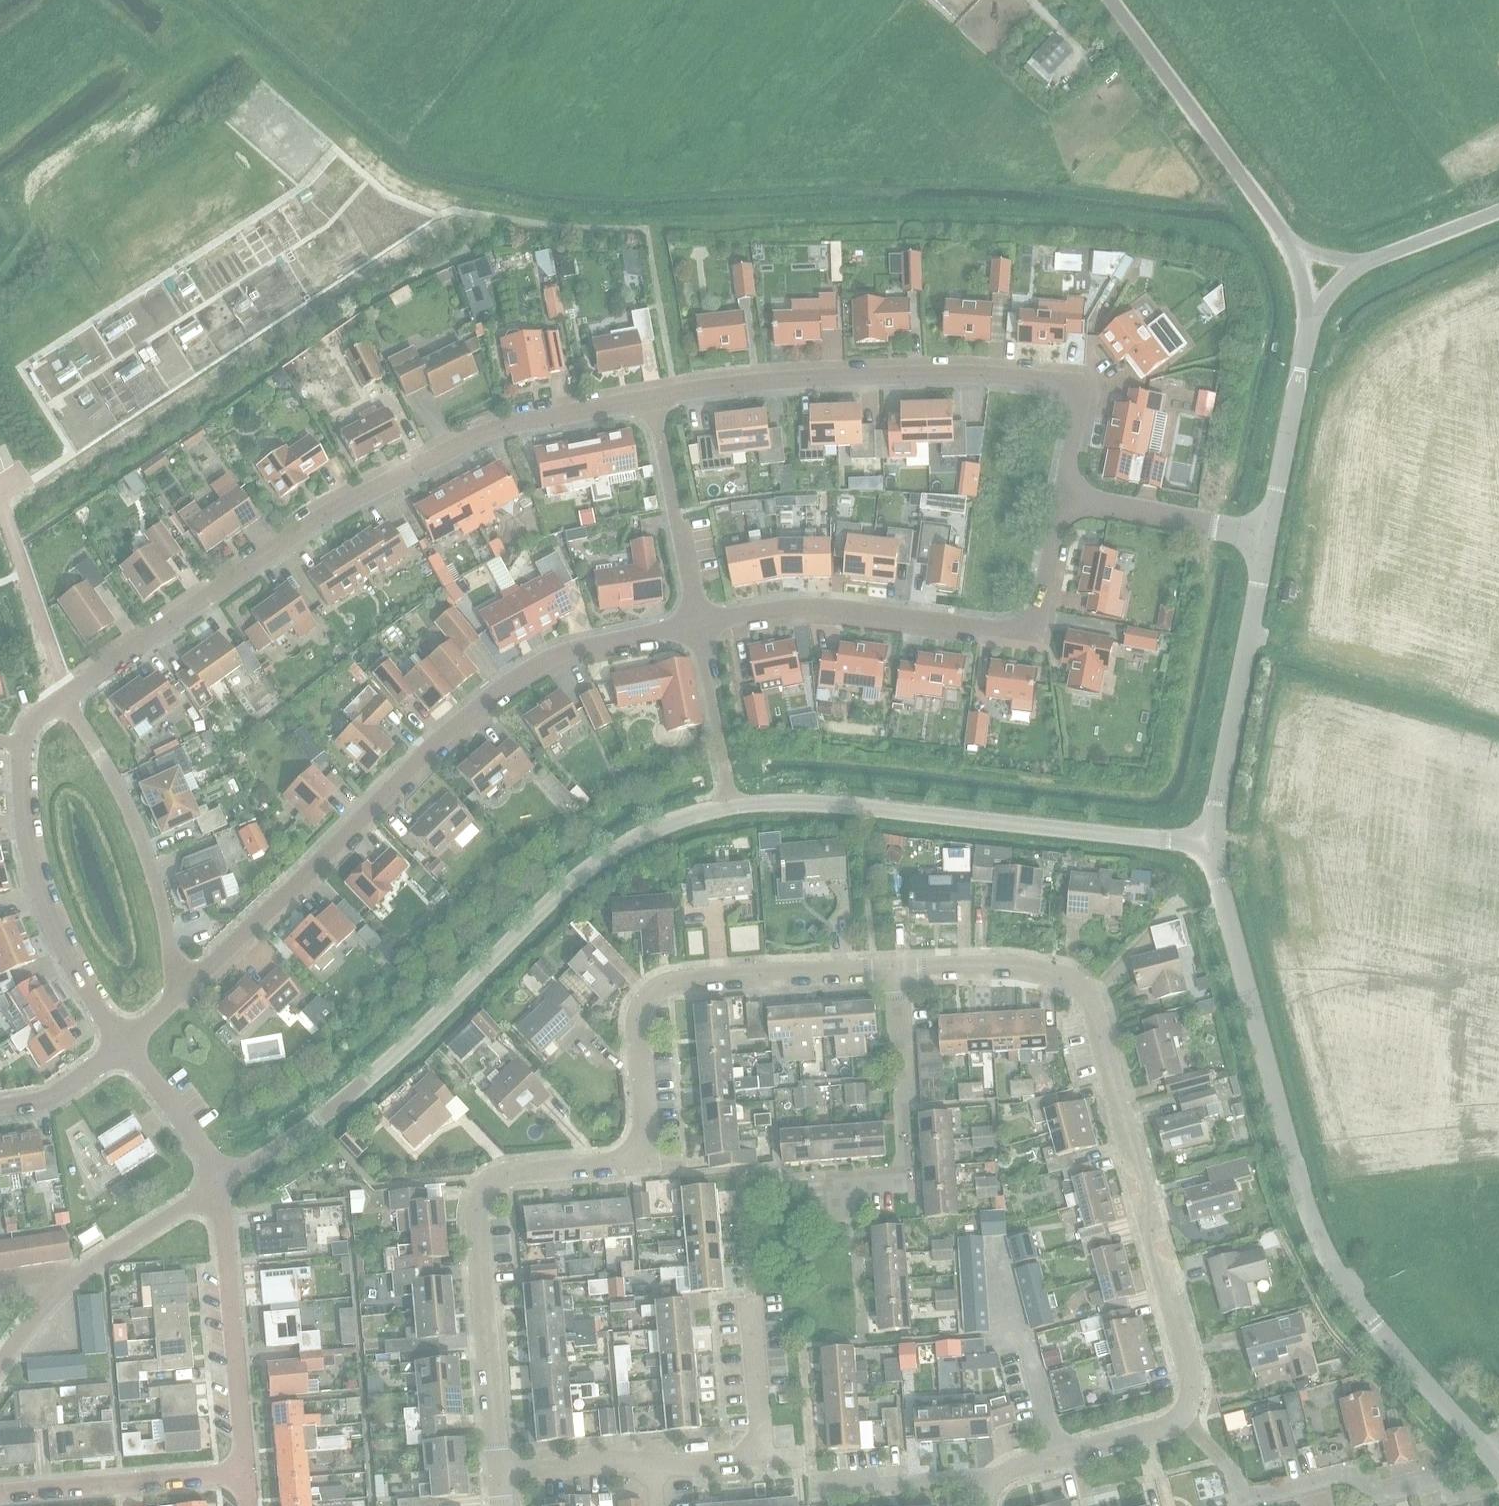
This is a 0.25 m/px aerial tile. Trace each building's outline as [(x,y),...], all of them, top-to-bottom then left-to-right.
[(1054,36),(1033,58),(1051,75),(1072,53),(1054,36)] [(843,283),(841,244),(831,244),(832,284),(843,283)] [(921,255),(903,255),(904,293),(922,293),(921,255)] [(491,309),(482,282),(493,278),(487,259),(456,269),(472,316),(491,309)] [(1011,263),(993,262),(991,294),(1008,295),(1011,263)] [(752,266),(734,268),(738,300),(755,298),(752,266)] [(563,318),(557,289),(543,292),(549,321),(563,318)] [(819,302),(792,303),(792,314),(774,315),(775,346),(807,345),(807,341),(822,341),(821,330),(837,330),(836,296),(819,296),(819,302)] [(1020,313),(1018,344),(1050,346),(1050,343),(1065,344),(1066,333),(1082,335),(1084,301),(1067,299),(1067,305),(1040,303),(1039,314),(1020,313)] [(855,303),(857,343),(885,342),(885,332),(910,332),(909,303),(884,304),(884,302),(855,303)] [(965,340),(990,342),(993,306),(947,303),(945,335),(966,337),(965,340)] [(592,341),(598,373),(642,366),(638,344),(653,341),(648,310),(631,313),(634,328),(610,333),(611,338),(592,341)] [(1133,313),(1100,338),(1119,362),(1128,355),(1145,377),(1186,346),(1164,317),(1147,330),(1133,313)] [(697,319),(701,352),(722,349),(723,352),(747,349),(743,314),(697,319)] [(512,385),(548,379),(547,374),(563,371),(556,334),(540,336),(540,333),(520,337),(520,335),(516,332),(507,333),(504,337),(504,340),(500,340),(506,374),(510,373),(512,385)] [(362,343),(344,353),(362,389),(381,379),(362,343)] [(412,349),(388,360),(406,396),(428,385),(434,398),(461,385),(460,382),(475,374),(460,343),(419,363),(412,349)] [(1111,419),(1105,450),(1110,451),(1105,479),(1128,483),(1128,482),(1140,484),(1140,485),(1159,489),(1165,462),(1146,458),(1155,413),(1161,414),(1164,398),(1131,391),(1128,407),(1117,405),(1114,420),(1111,419)] [(927,403),(929,444),(942,444),(943,458),(967,457),(966,429),(953,430),(952,406),(946,406),(945,402),(927,403)] [(915,445),(929,444),(927,403),(909,403),(910,407),(903,407),(903,431),(891,431),(891,459),(916,459),(915,445)] [(837,406),(838,447),(851,447),(852,461),(876,460),(875,432),(862,432),(862,408),(855,409),(855,405),(837,406)] [(824,448),(838,447),(837,406),(819,406),(819,410),(812,410),(813,434),(800,434),(801,462),(825,462),(824,448)] [(339,433),(354,462),(401,438),(385,408),(377,413),(374,407),(357,416),(360,422),(339,433)] [(741,413),(746,454),(759,452),(761,466),(785,463),(782,436),(769,437),(766,413),(760,414),(759,410),(741,413)] [(733,455),(746,454),(741,413),(723,415),(724,418),(717,419),(720,443),(699,445),(702,473),(734,469),(733,455)] [(185,448),(204,435),(200,429),(180,442),(185,448)] [(589,488),(592,503),(610,500),(606,476),(636,470),(628,431),(596,437),(598,443),(582,446),(590,488),(589,488)] [(269,482),(280,498),(296,487),(294,484),(326,462),(308,437),(287,451),(284,448),(256,467),(268,483),(269,482)] [(565,443),(534,449),(541,489),(571,483),(573,491),(589,488),(590,488),(582,446),(566,449),(565,443)] [(168,464),(162,455),(140,470),(146,479),(168,464)] [(477,469),(454,482),(478,528),(493,520),(489,513),(517,498),(498,463),(479,473),(477,469)] [(478,528),(454,482),(430,494),(432,498),(414,508),(432,543),(460,528),(464,535),(478,528)] [(231,483),(216,494),(220,500),(186,525),(205,553),(228,537),(230,539),(257,519),(231,483)] [(793,498),(793,508),(818,507),(818,497),(793,498)] [(757,502),(732,505),(733,514),(758,511),(757,502)] [(370,529),(345,545),(365,577),(378,569),(380,572),(408,554),(387,523),(372,532),(370,529)] [(160,524),(144,535),(151,545),(119,568),(122,572),(122,575),(126,580),(128,581),(142,600),(175,577),(165,563),(179,552),(160,524)] [(869,583),(874,542),(861,541),(862,527),(838,524),(835,552),(848,553),(845,577),(852,578),(852,581),(869,583)] [(956,590),(961,554),(948,552),(951,528),(922,524),(917,563),(931,565),(928,586),(938,587),(938,591),(953,593),(953,589),(956,590)] [(874,542),(869,583),(887,585),(888,582),(895,583),(897,559),(910,560),(913,532),(889,530),(887,544),(874,542)] [(806,531),(806,543),(806,579),(831,578),(831,543),(816,543),(816,531),(806,531)] [(487,545),(495,560),(505,554),(497,540),(487,545)] [(652,566),(648,540),(632,543),(636,568),(611,572),(610,565),(595,568),(596,575),(594,575),(599,609),(657,600),(652,566)] [(752,548),(759,583),(782,579),(779,543),(752,548)] [(806,579),(806,543),(779,543),(782,579),(806,579)] [(365,577),(345,545),(319,562),(321,565),(307,575),(327,607),(355,589),(353,585),(365,577)] [(759,583),(752,548),(728,553),(734,588),(759,583)] [(1091,597),(1088,613),(1121,619),(1124,602),(1119,601),(1124,574),(1113,572),(1117,554),(1086,548),(1080,579),(1083,580),(1080,595),(1091,597)] [(514,586),(539,633),(554,624),(553,622),(571,612),(559,588),(571,582),(556,553),(534,564),(541,578),(517,591),(514,586)] [(445,568),(437,554),(427,559),(435,574),(445,568)] [(104,582),(88,559),(74,568),(85,584),(59,602),(85,640),(112,622),(91,591),(104,582)] [(250,613),(257,623),(244,633),(258,652),(291,629),(298,638),(316,626),(286,583),(273,592),(275,596),(250,613)] [(453,603),(462,597),(453,583),(444,590),(453,603)] [(1293,605),(1298,586),(1286,584),(1282,602),(1293,605)] [(516,645),(539,633),(514,586),(500,593),(504,600),(479,614),(499,651),(514,643),(516,645)] [(427,660),(453,691),(476,672),(461,653),(477,640),(452,609),(434,623),(449,642),(427,660)] [(1156,653),(1159,635),(1128,629),(1124,647),(1156,653)] [(199,646),(222,679),(240,666),(247,677),(260,668),(243,643),(231,652),(217,633),(199,646)] [(1070,633),(1064,662),(1074,664),(1069,688),(1097,693),(1102,669),(1108,670),(1113,642),(1070,633)] [(749,648),(756,683),(782,678),(784,688),(803,684),(795,642),(774,646),(774,643),(749,648)] [(824,654),(819,688),(836,690),(837,685),(882,690),(888,649),(856,644),(856,648),(841,646),(839,657),(824,654)] [(204,692),(222,679),(199,646),(180,660),(194,679),(182,687),(198,712),(212,702),(204,692)] [(966,659),(934,655),(934,658),(919,656),(917,667),(902,665),(897,698),(914,700),(915,695),(942,698),(943,687),(962,690),(966,659)] [(453,691),(427,660),(403,680),(388,661),(372,674),(398,705),(412,693),(427,712),(453,691)] [(688,661),(655,667),(655,668),(611,677),(617,708),(661,699),(667,732),(700,726),(688,661)] [(1013,701),(1012,711),(1031,714),(1037,671),(1016,668),(1016,665),(992,662),(987,698),(1013,701)] [(267,663),(260,668),(266,676),(273,672),(267,663)] [(368,679),(353,665),(346,672),(361,686),(368,679)] [(110,700),(112,702),(122,716),(119,718),(126,729),(130,726),(131,728),(145,719),(149,724),(177,704),(165,687),(156,676),(143,685),(140,682),(131,689),(129,687),(110,700)] [(367,687),(342,712),(353,723),(335,742),(367,773),(392,747),(372,727),(390,709),(367,687)] [(594,691),(580,698),(595,730),(609,724),(594,691)] [(578,722),(558,692),(544,702),(545,704),(523,719),(543,748),(559,738),(557,735),(578,722)] [(746,700),(752,731),(769,728),(763,696),(746,700)] [(971,714),(967,746),(984,748),(989,717),(971,714)] [(313,761),(322,753),(302,727),(292,735),(313,761)] [(486,744),(456,770),(481,798),(501,781),(508,788),(531,768),(507,741),(494,753),(486,744)] [(148,806),(150,811),(187,794),(180,779),(192,773),(181,749),(154,761),(161,777),(140,787),(142,792),(140,797),(141,801),(144,805),(148,806)] [(311,768),(283,796),(314,827),(331,810),(322,801),(333,790),(311,768)] [(589,801),(576,787),(569,793),(583,808),(589,801)] [(187,794),(150,811),(152,815),(150,820),(151,824),(154,828),(159,829),(161,834),(194,819),(202,836),(226,825),(219,808),(208,812),(205,805),(194,810),(187,794)] [(409,833),(432,857),(472,819),(448,795),(436,807),(434,805),(416,822),(418,824),(409,833)] [(250,858),(267,849),(255,825),(238,833),(250,858)] [(783,883),(778,884),(780,902),(802,900),(801,883),(843,879),(840,844),(780,849),(783,883)] [(227,871),(217,846),(182,860),(187,874),(176,878),(180,887),(177,888),(175,892),(179,902),(183,904),(186,903),(190,912),(224,899),(217,880),(224,877),(227,871)] [(992,883),(994,861),(1012,863),(1013,851),(978,847),(977,860),(975,881),(992,883)] [(366,863),(344,884),(370,910),(391,889),(388,886),(406,868),(388,850),(370,867),(366,863)] [(444,868),(436,860),(427,870),(434,878),(444,868)] [(702,869),(703,880),(690,881),(693,910),(707,908),(707,901),(750,897),(747,865),(702,869)] [(968,900),(968,869),(946,868),(946,880),(912,880),(912,914),(941,914),(941,921),(956,921),(956,900),(968,900)] [(1037,910),(1041,876),(999,871),(995,905),(1037,910)] [(1101,871),(1100,878),(1072,875),(1068,918),(1082,919),(1083,914),(1121,917),(1123,886),(1112,885),(1112,873),(1101,871)] [(645,956),(672,954),(670,928),(672,928),(670,899),(610,903),(613,933),(643,931),(645,956)] [(308,919),(283,943),(303,964),(308,969),(314,964),(333,946),(335,949),(354,930),(352,928),(333,908),(330,905),(312,923),(308,919)] [(588,945),(599,935),(580,915),(569,926),(588,945)] [(26,939),(17,917),(0,924),(0,950),(26,939)] [(1174,950),(1187,946),(1180,921),(1150,930),(1156,953),(1130,960),(1139,991),(1151,987),(1155,1000),(1186,991),(1174,950)] [(364,926),(355,934),(371,950),(380,942),(364,926)] [(15,987),(8,972),(35,960),(26,939),(0,950),(0,995),(15,987)] [(621,979),(607,964),(591,947),(570,967),(600,999),(621,979)] [(553,977),(539,962),(528,972),(542,988),(553,977)] [(227,1001),(216,1011),(238,1035),(269,1006),(276,1013),(297,993),(276,971),(256,990),(245,978),(224,998),(227,1001)] [(0,995),(0,1010),(8,1022),(20,1014),(28,1027),(61,1005),(48,985),(30,997),(21,984),(15,987),(0,995)] [(568,1023),(580,1011),(554,984),(542,997),(547,1002),(518,1030),(541,1053),(559,1036),(561,1039),(573,1028),(568,1023)] [(316,997),(306,1007),(325,1026),(335,1017),(316,997)] [(848,1007),(852,1057),(866,1056),(865,1036),(877,1035),(874,1000),(857,1001),(858,1006),(848,1007)] [(852,1057),(848,1007),(840,1008),(839,1003),(823,1004),(825,1039),(837,1038),(838,1058),(852,1057)] [(825,1039),(823,1004),(805,1005),(806,1010),(797,1011),(800,1061),(815,1060),(814,1039),(825,1039)] [(28,1027),(10,1039),(18,1052),(24,1048),(37,1068),(64,1051),(56,1037),(74,1025),(61,1005),(28,1027)] [(748,1006),(750,1030),(765,1029),(763,1005),(748,1006)] [(800,1061),(797,1011),(788,1011),(788,1006),(770,1008),(772,1042),(786,1041),(787,1062),(800,1061)] [(698,1035),(730,1032),(728,1007),(696,1010),(698,1035)] [(501,1033),(481,1012),(470,1023),(490,1044),(501,1033)] [(1027,1018),(1018,1018),(1021,1052),(1046,1050),(1046,1054),(1058,1054),(1057,1030),(1045,1030),(1044,1012),(1027,1013),(1027,1018)] [(995,1054),(1021,1052),(1018,1018),(1009,1019),(1009,1015),(993,1016),(995,1054)] [(1170,1037),(1181,1034),(1175,1015),(1144,1023),(1148,1036),(1136,1040),(1140,1055),(1144,1054),(1151,1081),(1163,1078),(1163,1079),(1180,1075),(1170,1037)] [(976,1021),(967,1022),(969,1056),(995,1054),(993,1016),(976,1017),(976,1021)] [(969,1056),(967,1022),(958,1022),(958,1018),(941,1019),(941,1031),(942,1043),(943,1055),(943,1057),(969,1056)] [(751,1042),(766,1041),(765,1029),(750,1030),(751,1042)] [(942,1043),(941,1031),(917,1033),(917,1045),(942,1043)] [(730,1032),(698,1035),(701,1060),(732,1057),(730,1032)] [(942,1043),(917,1045),(918,1057),(943,1055),(942,1043)] [(943,1055),(918,1057),(919,1068),(944,1067),(943,1057),(943,1055)] [(744,1069),(734,1070),(732,1057),(701,1060),(703,1084),(734,1081),(745,1080),(744,1069)] [(537,1109),(549,1098),(515,1062),(499,1077),(502,1080),(485,1095),(509,1122),(531,1102),(537,1109)] [(757,1067),(758,1079),(775,1077),(774,1066),(757,1067)] [(944,1067),(919,1068),(920,1080),(944,1079),(944,1067)] [(1168,1094),(1211,1082),(1208,1070),(1165,1082),(1168,1094)] [(440,1109),(451,1099),(429,1076),(415,1089),(421,1095),(390,1123),(414,1148),(436,1127),(437,1128),(448,1118),(440,1109)] [(759,1091),(776,1089),(775,1077),(758,1079),(759,1091)] [(944,1079),(920,1080),(921,1092),(945,1091),(944,1079)] [(1034,1080),(1022,1081),(1023,1097),(1035,1096),(1034,1080)] [(734,1081),(703,1084),(705,1109),(737,1106),(734,1081)] [(1023,1097),(1022,1081),(1010,1082),(1011,1098),(1023,1097)] [(998,1082),(988,1082),(989,1100),(999,1100),(998,1082)] [(972,1101),(984,1100),(983,1084),(971,1085),(972,1101)] [(857,1107),(867,1106),(865,1085),(855,1086),(857,1107)] [(972,1101),(971,1085),(959,1085),(960,1101),(972,1101)] [(847,1107),(857,1107),(855,1086),(845,1087),(847,1107)] [(797,1111),(807,1110),(805,1089),(795,1090),(797,1111)] [(807,1110),(816,1109),(815,1089),(805,1089),(807,1110)] [(945,1091),(921,1092),(921,1104),(946,1102),(945,1091)] [(1202,1119),(1219,1115),(1213,1091),(1180,1100),(1184,1116),(1158,1123),(1166,1152),(1208,1141),(1202,1119)] [(1035,1126),(1048,1123),(1051,1135),(1090,1125),(1084,1102),(1061,1108),(1057,1094),(1029,1101),(1035,1126)] [(707,1133),(739,1130),(737,1106),(705,1109),(707,1133)] [(922,1143),(953,1141),(951,1115),(920,1117),(922,1143)] [(110,1166),(112,1164),(113,1164),(120,1176),(156,1153),(147,1140),(143,1142),(137,1132),(141,1129),(132,1116),(96,1139),(104,1151),(101,1153),(101,1152),(100,1153),(109,1167),(110,1167),(110,1166)] [(756,1128),(772,1127),(771,1116),(755,1117),(756,1128)] [(1054,1147),(1043,1151),(1046,1160),(1045,1161),(1048,1175),(1063,1171),(1077,1168),(1073,1154),(1096,1148),(1090,1125),(1051,1135),(1054,1147)] [(858,1128),(860,1159),(886,1157),(883,1126),(858,1128)] [(833,1130),(835,1161),(860,1159),(858,1128),(833,1130)] [(972,1130),(973,1140),(994,1138),(993,1128),(972,1130)] [(739,1130),(707,1133),(709,1158),(711,1158),(712,1170),(726,1168),(758,1165),(756,1142),(740,1144),(739,1130)] [(835,1161),(833,1130),(808,1132),(811,1163),(835,1161)] [(349,1131),(339,1141),(355,1159),(366,1149),(349,1131)] [(15,1135),(21,1175),(34,1173),(36,1183),(58,1180),(52,1146),(40,1148),(38,1132),(15,1135)] [(811,1163),(808,1132),(783,1134),(785,1165),(811,1163)] [(21,1175),(15,1135),(0,1137),(0,1190),(9,1189),(7,1177),(21,1175)] [(974,1149),(994,1148),(994,1138),(973,1140),(974,1149)] [(923,1168),(955,1166),(953,1141),(922,1143),(923,1168)] [(1232,1183),(1248,1179),(1243,1162),(1207,1172),(1211,1186),(1184,1194),(1191,1221),(1239,1209),(1232,1183)] [(1077,1168),(1063,1171),(1066,1183),(1062,1184),(1068,1209),(1080,1206),(1110,1198),(1103,1174),(1088,1178),(1085,1165),(1077,1168)] [(955,1166),(923,1168),(925,1193),(956,1191),(955,1166)] [(976,1180),(976,1190),(997,1188),(996,1179),(976,1180)] [(977,1199),(998,1198),(997,1188),(976,1190),(977,1199)] [(672,1206),(681,1205),(682,1218),(714,1214),(717,1214),(715,1198),(713,1199),(712,1190),(671,1193),(672,1206)] [(409,1233),(443,1231),(441,1201),(425,1203),(424,1191),(388,1194),(390,1214),(396,1213),(397,1234),(409,1233)] [(956,1191),(925,1193),(927,1219),(958,1217),(956,1191)] [(635,1222),(649,1221),(646,1196),(632,1197),(635,1222)] [(1082,1244),(1105,1238),(1101,1226),(1116,1222),(1110,1198),(1080,1206),(1087,1230),(1079,1232),(1082,1244)] [(601,1206),(604,1241),(630,1239),(626,1200),(610,1202),(610,1205),(601,1206)] [(575,1205),(578,1243),(604,1241),(601,1206),(592,1207),(592,1204),(575,1205)] [(558,1210),(549,1211),(552,1246),(553,1253),(564,1252),(564,1245),(578,1243),(575,1205),(558,1207),(558,1210)] [(553,1253),(552,1246),(549,1211),(541,1211),(541,1208),(523,1210),(527,1248),(544,1247),(545,1260),(554,1260),(554,1259),(553,1253)] [(258,1257),(306,1253),(302,1210),(276,1212),(277,1225),(255,1227),(258,1257)] [(1005,1212),(993,1213),(994,1236),(1006,1236),(1005,1212)] [(994,1236),(993,1213),(981,1214),(982,1237),(994,1236)] [(714,1214),(682,1218),(685,1243),(716,1240),(719,1240),(718,1224),(715,1224),(714,1214)] [(16,1233),(14,1219),(4,1220),(6,1235),(16,1233)] [(651,1221),(649,1221),(635,1222),(636,1233),(652,1232),(651,1221)] [(875,1257),(906,1255),(904,1229),(873,1231),(875,1257)] [(385,1276),(393,1275),(430,1272),(429,1259),(446,1258),(443,1231),(409,1233),(410,1248),(383,1250),(385,1276)] [(64,1232),(51,1234),(55,1262),(69,1260),(64,1232)] [(1014,1265),(1037,1259),(1031,1233),(1007,1240),(1014,1265)] [(51,1234),(38,1236),(43,1264),(55,1262),(51,1234)] [(31,1265),(43,1264),(38,1236),(27,1238),(31,1265)] [(959,1251),(983,1249),(982,1237),(958,1239),(959,1251)] [(19,1267),(31,1265),(27,1238),(15,1239),(19,1267)] [(1100,1279),(1129,1271),(1122,1246),(1108,1250),(1105,1238),(1082,1244),(1085,1257),(1094,1255),(1100,1279)] [(7,1269),(19,1267),(15,1239),(3,1241),(7,1269)] [(687,1269),(718,1266),(721,1265),(720,1249),(717,1249),(716,1240),(685,1243),(657,1246),(658,1257),(686,1255),(687,1269)] [(932,1243),(933,1252),(953,1251),(953,1242),(932,1243)] [(984,1261),(983,1249),(959,1251),(960,1263),(984,1261)] [(953,1251),(933,1252),(933,1262),(954,1261),(953,1251)] [(1243,1284),(1269,1277),(1262,1251),(1237,1257),(1236,1254),(1208,1262),(1222,1314),(1249,1307),(1243,1284)] [(876,1282),(908,1280),(906,1255),(875,1257),(876,1282)] [(591,1261),(580,1262),(581,1278),(593,1277),(591,1261)] [(960,1263),(961,1275),(985,1273),(984,1261),(960,1263)] [(581,1278),(580,1262),(568,1263),(569,1279),(581,1278)] [(621,1280),(633,1279),(632,1263),(620,1264),(621,1280)] [(1016,1270),(1019,1282),(1041,1276),(1038,1264),(1016,1270)] [(554,1266),(529,1268),(530,1281),(555,1279),(554,1266)] [(718,1266),(687,1269),(659,1271),(660,1282),(674,1281),(676,1294),(723,1290),(722,1273),(719,1274),(718,1266)] [(295,1281),(309,1279),(309,1269),(259,1273),(262,1306),(297,1303),(295,1281)] [(1129,1271),(1100,1279),(1104,1292),(1091,1296),(1094,1308),(1099,1306),(1102,1318),(1124,1312),(1121,1299),(1135,1296),(1129,1271)] [(153,1308),(187,1305),(184,1272),(141,1276),(142,1288),(151,1287),(153,1308)] [(431,1283),(430,1272),(393,1275),(394,1288),(399,1288),(400,1298),(412,1297),(414,1313),(450,1310),(448,1282),(431,1283)] [(961,1287),(985,1285),(985,1273),(961,1275),(961,1287)] [(1022,1294),(1044,1288),(1041,1276),(1019,1282),(1022,1294)] [(878,1307),(910,1304),(908,1280),(876,1282),(878,1307)] [(587,1282),(588,1297),(608,1295),(607,1281),(587,1282)] [(559,1285),(523,1288),(526,1315),(561,1312),(572,1311),(571,1298),(560,1299),(559,1285)] [(986,1297),(985,1285),(961,1287),(962,1299),(986,1297)] [(1047,1299),(1044,1288),(1022,1294),(1025,1305),(1047,1299)] [(935,1294),(936,1303),(957,1302),(956,1292),(935,1294)] [(77,1297),(78,1309),(101,1307),(100,1295),(77,1297)] [(963,1311),(987,1309),(986,1297),(962,1299),(963,1311)] [(610,1312),(633,1310),(632,1298),(609,1300),(610,1312)] [(1025,1305),(1028,1317),(1051,1311),(1047,1299),(1025,1305)] [(657,1331),(688,1328),(691,1328),(689,1312),(687,1312),(686,1302),(654,1305),(655,1306),(640,1308),(641,1318),(655,1317),(657,1331)] [(957,1302),(936,1303),(937,1313),(957,1311),(957,1302)] [(910,1304),(878,1307),(880,1333),(912,1330),(910,1304)] [(111,1321),(112,1321),(132,1319),(132,1320),(154,1319),(156,1340),(190,1337),(187,1305),(153,1308),(111,1312),(111,1321)] [(79,1320),(102,1318),(101,1307),(78,1309),(79,1320)] [(988,1322),(987,1309),(963,1311),(964,1323),(988,1322)] [(384,1355),(398,1354),(437,1351),(436,1339),(452,1337),(450,1310),(414,1313),(415,1329),(403,1330),(403,1341),(383,1342),(384,1355)] [(300,1353),(319,1351),(317,1333),(300,1334),(298,1311),(262,1314),(265,1347),(299,1344),(300,1353)] [(1028,1317),(1032,1331),(1054,1325),(1051,1311),(1028,1317)] [(1111,1354),(1148,1345),(1141,1319),(1132,1321),(1129,1311),(1124,1312),(1102,1318),(1080,1324),(1083,1336),(1097,1332),(1101,1345),(1108,1343),(1111,1354)] [(561,1312),(526,1315),(528,1341),(564,1338),(595,1335),(594,1325),(563,1328),(561,1312)] [(1300,1317),(1278,1323),(1242,1332),(1251,1366),(1278,1359),(1279,1365),(1289,1362),(1293,1378),(1314,1373),(1300,1317)] [(103,1329),(102,1318),(79,1320),(80,1331),(103,1329)] [(988,1322),(964,1323),(965,1335),(989,1334),(988,1322)] [(125,1326),(112,1327),(113,1344),(127,1343),(125,1326)] [(688,1328),(657,1331),(659,1356),(690,1353),(693,1353),(692,1336),(689,1337),(688,1328)] [(104,1340),(103,1329),(80,1331),(82,1343),(104,1340)] [(564,1338),(528,1341),(530,1367),(566,1363),(564,1348),(596,1345),(595,1335),(564,1338)] [(190,1337),(156,1340),(158,1361),(140,1363),(141,1374),(192,1369),(190,1337)] [(84,1355),(105,1353),(104,1340),(82,1343),(83,1355),(84,1355)] [(115,1359),(128,1357),(127,1343),(113,1344),(115,1359)] [(938,1360),(962,1359),(961,1343),(937,1344),(938,1360)] [(902,1372),(918,1371),(916,1345),(900,1347),(901,1361),(902,1372)] [(1114,1366),(1107,1368),(1113,1394),(1116,1403),(1151,1394),(1148,1385),(1145,1372),(1154,1369),(1148,1345),(1111,1354),(1114,1366)] [(614,1360),(629,1358),(628,1347),(613,1349),(614,1360)] [(867,1363),(856,1363),(855,1350),(823,1352),(824,1377),(868,1374),(867,1363)] [(415,1375),(417,1393),(457,1390),(455,1362),(438,1363),(437,1351),(398,1354),(399,1376),(415,1375)] [(1058,1351),(1041,1355),(1044,1369),(1062,1365),(1058,1351)] [(299,1355),(299,1362),(267,1364),(269,1397),(305,1394),(303,1371),(322,1370),(321,1353),(299,1355)] [(690,1353),(659,1356),(645,1357),(646,1369),(660,1368),(661,1381),(692,1378),(695,1378),(694,1361),(691,1361),(690,1353)] [(86,1377),(84,1355),(83,1355),(71,1356),(73,1378),(86,1377)] [(71,1356),(60,1357),(62,1379),(73,1378),(71,1356)] [(49,1358),(51,1380),(62,1379),(60,1357),(49,1358)] [(49,1358),(38,1359),(40,1382),(51,1380),(49,1358)] [(630,1369),(629,1358),(614,1360),(615,1371),(630,1369)] [(40,1382),(38,1359),(25,1360),(27,1383),(40,1382)] [(884,1362),(885,1373),(902,1372),(901,1361),(884,1362)] [(117,1383),(139,1382),(137,1363),(115,1365),(117,1383)] [(577,1380),(567,1380),(566,1363),(530,1367),(532,1392),(593,1387),(592,1374),(576,1375),(577,1380)] [(1075,1368),(1051,1374),(1061,1413),(1085,1407),(1075,1368)] [(902,1372),(885,1373),(886,1384),(902,1383),(902,1372)] [(824,1377),(826,1402),(859,1399),(858,1386),(869,1385),(868,1374),(824,1377)] [(663,1406),(695,1403),(697,1403),(696,1387),(693,1387),(692,1378),(661,1381),(650,1382),(651,1393),(662,1392),(663,1406)] [(140,1401),(139,1382),(117,1383),(118,1402),(140,1401)] [(77,1400),(110,1397),(108,1385),(76,1387),(77,1400)] [(163,1422),(197,1419),(194,1386),(147,1390),(148,1400),(161,1399),(163,1422)] [(593,1387),(532,1392),(534,1418),(570,1414),(569,1396),(578,1396),(578,1401),(595,1399),(593,1387)] [(83,1460),(80,1427),(58,1429),(54,1389),(36,1391),(39,1431),(47,1430),(50,1463),(83,1460)] [(403,1412),(404,1427),(397,1427),(398,1434),(405,1434),(444,1430),(443,1418),(459,1417),(457,1390),(417,1393),(418,1411),(403,1412)] [(36,1391),(17,1392),(21,1432),(0,1434),(0,1464),(0,1467),(34,1465),(31,1431),(39,1431),(36,1391)] [(1291,1424),(1303,1421),(1296,1394),(1284,1397),(1291,1424)] [(1384,1435),(1374,1394),(1341,1402),(1346,1423),(1348,1423),(1354,1448),(1384,1441),(1389,1466),(1413,1461),(1406,1430),(1384,1435)] [(965,1397),(968,1441),(992,1439),(992,1430),(1015,1424),(1008,1396),(989,1401),(990,1407),(976,1408),(975,1396),(965,1397)] [(965,1397),(940,1398),(943,1443),(968,1441),(965,1397)] [(618,1410),(630,1409),(633,1408),(633,1398),(617,1399),(618,1410)] [(940,1398),(915,1400),(918,1445),(943,1443),(940,1398)] [(828,1426),(860,1424),(868,1423),(867,1412),(860,1413),(859,1399),(826,1402),(828,1426)] [(273,1431),(314,1428),(318,1428),(335,1427),(334,1417),(317,1418),(302,1419),(300,1403),(271,1406),(273,1431)] [(695,1403),(663,1406),(665,1432),(700,1429),(698,1412),(696,1412),(695,1403)] [(632,1435),(630,1409),(618,1410),(620,1436),(632,1435)] [(882,1422),(887,1422),(898,1421),(897,1410),(881,1411),(882,1422)] [(601,1437),(615,1436),(612,1411),(598,1413),(601,1437)] [(115,1458),(112,1427),(111,1412),(101,1412),(102,1425),(80,1427),(83,1460),(115,1458)] [(1247,1429),(1243,1412),(1224,1417),(1228,1433),(1247,1429)] [(570,1414),(534,1418),(537,1443),(572,1440),(572,1439),(584,1438),(582,1413),(570,1414)] [(1265,1459),(1292,1451),(1283,1417),(1256,1424),(1265,1459)] [(197,1419),(163,1422),(164,1443),(153,1444),(153,1441),(140,1442),(139,1434),(121,1436),(122,1458),(152,1455),(200,1451),(197,1419)] [(889,1447),(900,1446),(898,1421),(887,1422),(889,1447)] [(862,1448),(860,1424),(828,1426),(829,1450),(862,1448)] [(273,1431),(275,1456),(331,1452),(345,1450),(344,1438),(315,1440),(314,1428),(273,1431)] [(424,1473),(428,1472),(464,1469),(461,1442),(445,1443),(444,1430),(405,1434),(406,1446),(422,1445),(424,1473)] [(275,1456),(277,1481),(307,1479),(305,1460),(314,1459),(315,1467),(332,1465),(331,1452),(275,1456)] [(410,1501),(396,1502),(397,1505),(437,1505),(436,1499),(466,1496),(464,1469),(428,1472),(429,1486),(418,1487),(419,1500),(410,1501)] [(382,1476),(374,1477),(375,1499),(384,1498),(382,1476)] [(332,1501),(344,1500),(343,1487),(316,1489),(317,1497),(309,1497),(307,1479),(277,1481),(280,1505),(309,1503),(332,1501)] [(545,1505),(589,1505),(588,1498),(545,1501),(545,1505)]
